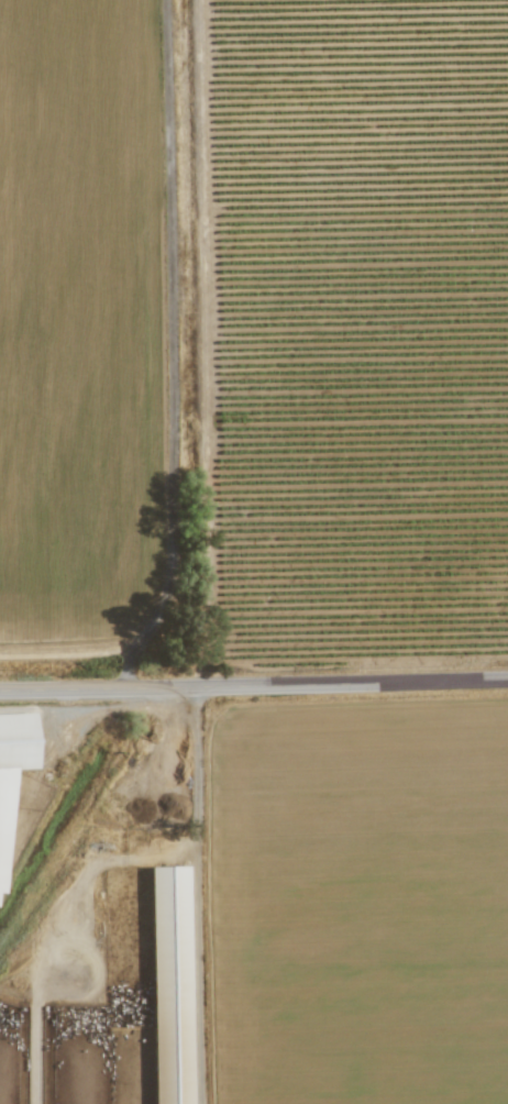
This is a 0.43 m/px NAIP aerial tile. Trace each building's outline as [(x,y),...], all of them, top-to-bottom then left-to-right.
[(186,867),(148,868),(153,1103),(190,1103),(186,867)]
